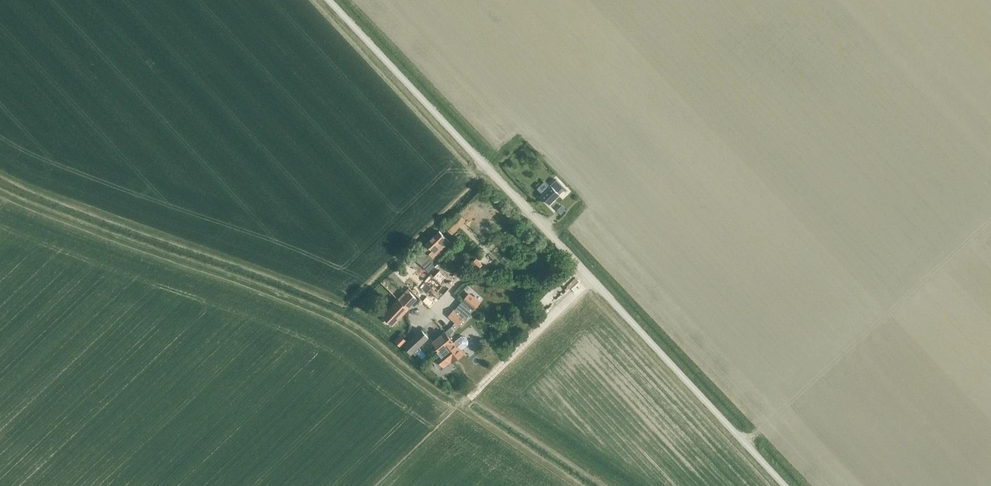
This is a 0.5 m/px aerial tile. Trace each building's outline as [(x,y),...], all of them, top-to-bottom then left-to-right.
[(551,185),(541,196),(549,204),(552,201),(554,204),(558,200),(556,197),(559,194),(565,188),(556,179),(550,185),(551,185)] [(458,213),(444,226),(450,232),(464,220),(458,213)] [(449,241),(439,230),(423,247),(433,257),(449,241)] [(413,256),(424,267),(431,260),(420,248),(413,256)] [(450,276),(442,269),(441,271),(442,272),(440,275),(434,269),(425,277),(437,289),(450,276)] [(398,298),(382,314),(392,324),(408,308),(416,299),(410,292),(409,293),(406,290),(398,298)] [(468,294),(462,300),(463,301),(474,310),(479,304),(468,294)] [(454,310),(450,315),(459,324),(464,318),(465,320),(468,317),(472,312),(474,310),(463,301),(462,303),(457,308),(455,311),(454,310)] [(445,331),(432,342),(439,349),(437,350),(439,353),(435,356),(443,367),(451,361),(452,363),(465,352),(462,348),(467,344),(468,342),(468,340),(465,337),(463,336),(461,336),(453,342),(452,341),(453,340),(452,339),(451,339),(449,336),(454,330),(451,326),(445,331)] [(428,337),(422,329),(405,345),(411,353),(428,337)] [(401,338),(395,343),(400,348),(406,343),(401,338)]
